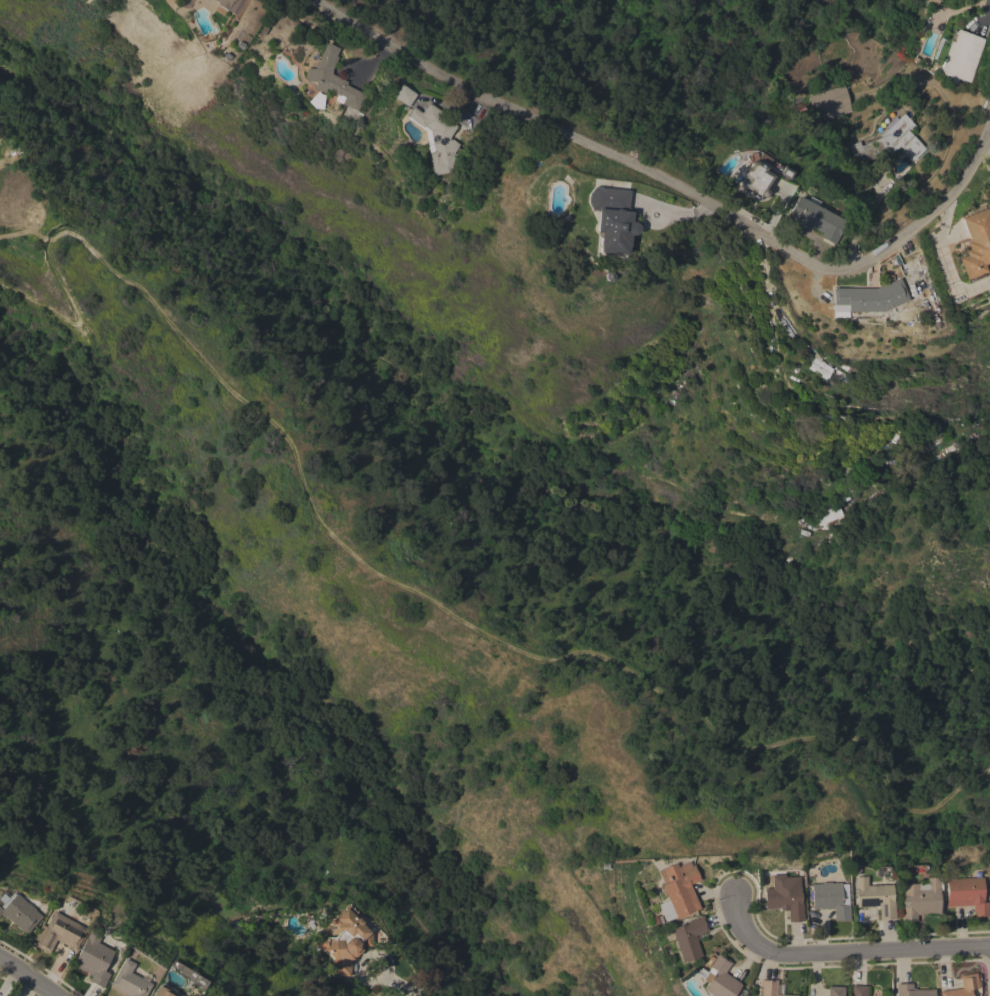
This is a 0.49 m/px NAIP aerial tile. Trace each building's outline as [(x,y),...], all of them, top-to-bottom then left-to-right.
[(218,2),(214,0),(234,0),(233,1),(229,7),(230,7),(234,0),(244,0),(236,15),(217,4),(218,2)] [(937,0),(938,0),(931,9),(923,2),(925,0),(937,0)] [(955,85),(951,83),(940,73),(941,72),(937,71),(948,41),(951,42),(956,29),(984,38),(970,82),(957,78),(955,85)] [(326,42),(339,49),(335,56),(338,57),(332,69),(332,74),(347,82),(346,85),(366,94),(357,111),(342,104),(345,98),(344,97),(341,104),(334,100),(337,95),(333,93),(333,92),(326,88),(324,93),(315,89),(315,82),(305,82),(306,68),(314,68),(314,65),(316,60),(318,61),(319,58),(319,57),(326,42)] [(415,94),(406,107),(391,96),(399,84),(415,94)] [(843,84),(852,111),(816,123),(807,96),(843,84)] [(322,109),(313,108),(306,101),(317,91),(320,94),(324,95),(322,109)] [(443,113),(442,116),(457,126),(448,139),(450,140),(451,139),(459,144),(453,154),(456,171),(432,175),(424,131),(405,118),(406,116),(404,115),(410,106),(420,112),(427,102),(443,113)] [(857,166),(848,145),(859,141),(861,146),(879,138),(879,137),(903,113),(916,126),(910,132),(927,149),(914,161),(900,146),(890,157),(887,154),(857,166)] [(777,175),(768,190),(769,193),(767,197),(761,199),(759,197),(759,199),(749,193),(750,191),(745,188),(743,183),(745,179),(741,177),(740,172),(743,168),(747,167),(749,163),(754,161),(777,175)] [(629,190),(627,211),(631,212),(630,222),(634,222),(636,224),(637,225),(638,228),(638,230),(638,232),(637,233),(635,234),(633,235),(629,235),(628,247),(626,247),(626,255),(598,252),(599,244),(598,244),(598,237),(596,235),(596,234),(596,233),(595,232),(597,211),(590,210),(586,202),(587,194),(593,187),(629,190)] [(846,221),(841,230),(841,231),(834,245),(819,237),(821,232),(802,222),(800,227),(784,219),(788,210),(789,211),(796,195),(846,221)] [(987,208),(989,216),(989,261),(981,265),(984,272),(963,279),(955,259),(964,256),(962,251),(966,250),(964,243),(967,241),(958,218),(987,208)] [(899,278),(909,300),(881,312),(846,311),(846,305),(831,305),(831,288),(875,288),(899,278)] [(832,369),(826,378),(825,377),(823,379),(819,376),(820,375),(813,370),(812,372),(805,367),(809,361),(811,362),(815,356),(832,369)] [(874,475),(876,480),(851,492),(848,488),(874,475)] [(837,501),(844,517),(839,520),(840,523),(824,529),(822,524),(819,526),(813,511),(837,501)] [(700,908),(675,919),(674,917),(663,922),(655,905),(666,900),(660,886),(663,885),(657,871),(675,863),(677,867),(678,866),(689,861),(691,866),(694,864),(696,869),(695,869),(698,876),(700,880),(689,885),(700,908)] [(893,884),(894,913),(895,913),(895,919),(879,920),(878,906),(856,907),(855,877),(867,876),(867,886),(893,884)] [(916,921),(901,921),(900,884),(916,883),(916,880),(925,880),(925,877),(937,877),(938,914),(915,915),(916,921)] [(981,877),(981,891),(982,891),(982,899),(984,899),(984,902),(989,902),(989,917),(984,917),(984,916),(972,917),(972,905),(946,907),(945,879),(981,877)] [(812,909),(811,884),(822,883),(821,882),(831,882),(831,883),(840,883),(841,905),(849,905),(850,920),(846,920),(846,919),(837,920),(837,921),(834,921),(833,908),(812,909)] [(800,887),(800,903),(802,903),(802,914),(803,914),(803,921),(788,922),(787,916),(786,911),(787,910),(787,908),(774,909),(774,910),(765,910),(764,888),(800,887)] [(4,918),(0,914),(0,908),(2,909),(2,908),(1,907),(12,892),(15,894),(15,893),(35,909),(35,910),(42,916),(28,934),(5,916),(4,918)] [(351,976),(334,975),(334,960),(324,949),(321,950),(313,943),(320,936),(333,938),(333,939),(339,932),(335,927),(339,923),(334,919),(346,905),(355,912),(352,916),(355,918),(357,918),(361,922),(361,924),(369,933),(371,934),(371,946),(361,946),(362,951),(354,957),(352,957),(351,976)] [(87,929),(75,950),(56,940),(49,953),(35,946),(37,941),(33,939),(41,924),(45,927),(53,911),(87,929)] [(698,918),(698,917),(703,915),(708,931),(694,935),(701,957),(681,963),(670,929),(681,925),(680,924),(698,918)] [(89,933),(100,938),(98,943),(113,951),(104,969),(109,971),(108,973),(109,974),(106,981),(106,982),(103,988),(89,981),(91,977),(89,975),(89,974),(72,965),(89,933)] [(741,985),(733,995),(712,995),(702,989),(706,983),(701,979),(710,966),(709,966),(718,953),(731,962),(724,973),(741,985)] [(152,984),(145,995),(129,995),(118,990),(118,989),(110,985),(111,983),(110,983),(112,979),(113,980),(124,958),(135,964),(130,972),(152,984)] [(969,990),(970,995),(940,995),(939,991),(960,988),(959,975),(975,973),(977,989),(969,990)] [(797,995),(760,995),(761,987),(758,987),(759,980),(760,980),(760,979),(777,980),(776,994),(797,995)] [(175,995),(174,995),(152,995),(158,985),(159,985),(161,983),(175,990),(173,994),(175,995)] [(934,989),(934,995),(897,995),(897,991),(896,991),(896,984),(911,983),(912,988),(915,988),(915,990),(934,989)] [(867,986),(866,995),(852,995),(852,991),(851,991),(851,985),(867,986)] [(844,987),(844,995),(827,995),(828,986),(844,987)]
